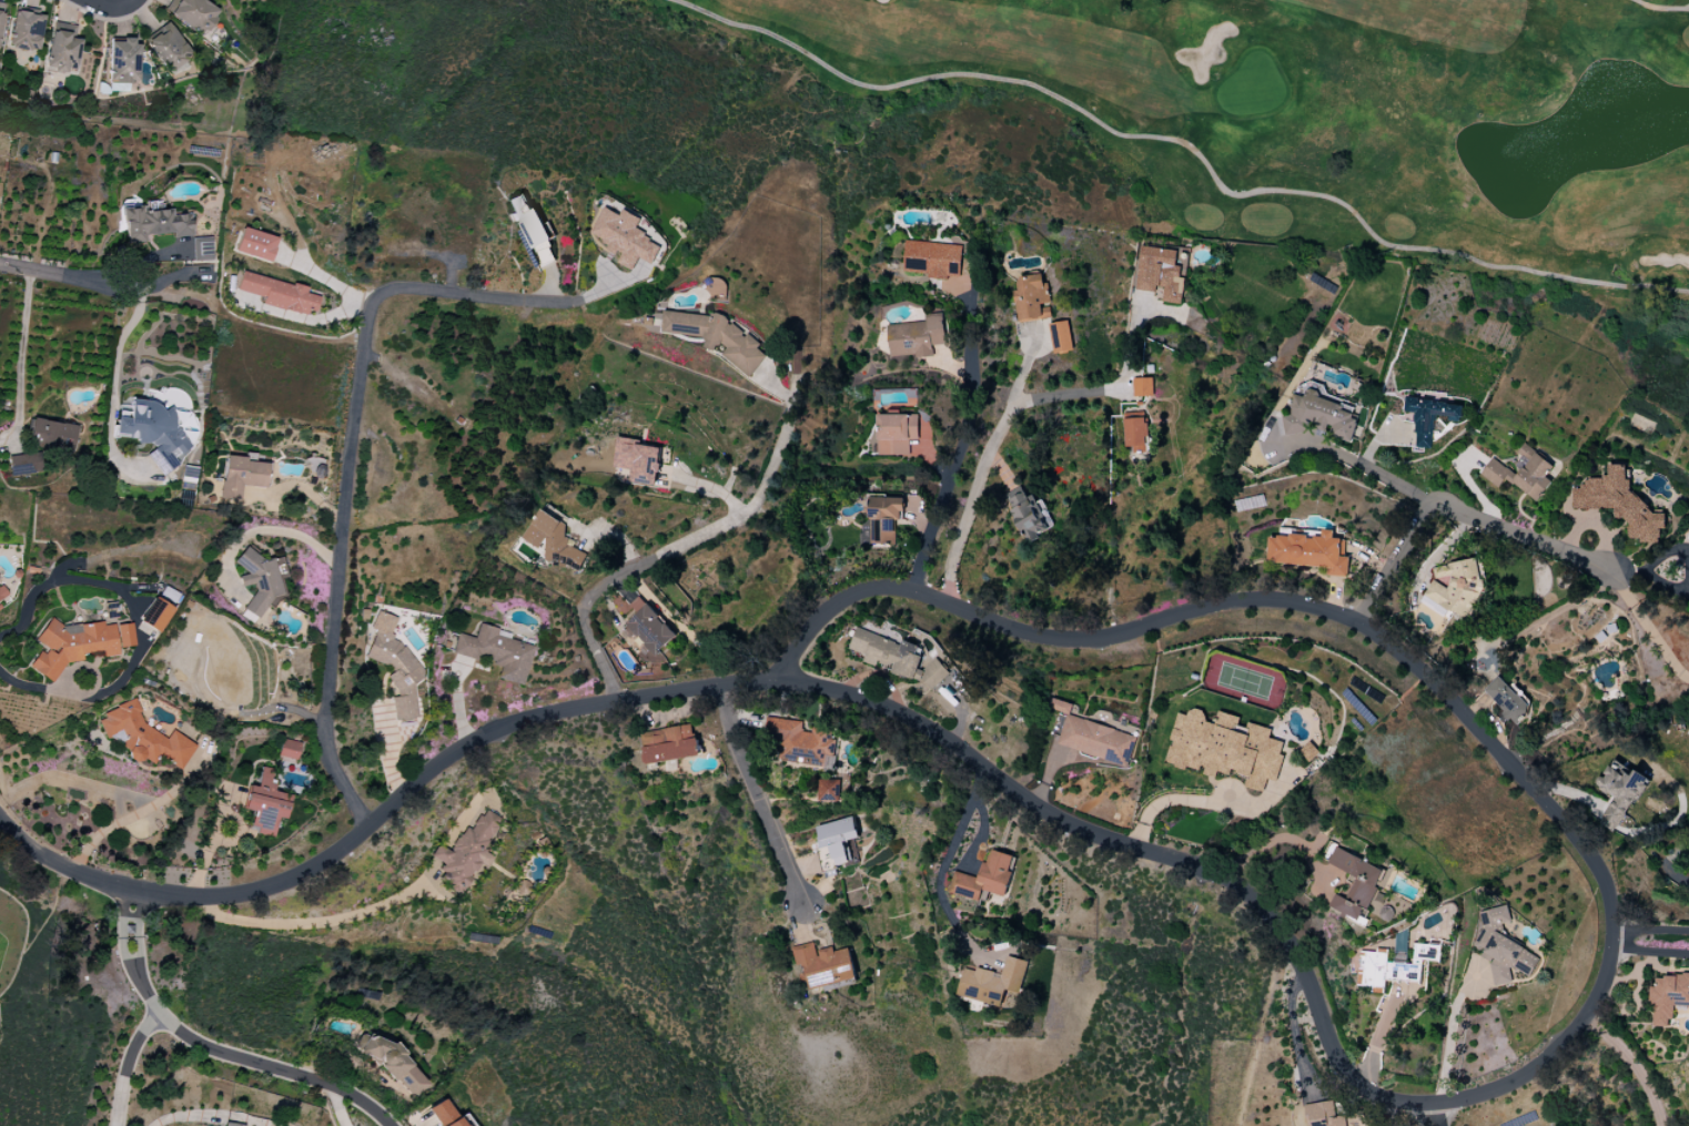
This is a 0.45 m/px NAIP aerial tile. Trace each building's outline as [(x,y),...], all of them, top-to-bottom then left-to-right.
[(201,37),(218,13),(200,0),(171,0),(164,10),(201,37)] [(37,53),(44,16),(15,11),(8,47),(37,53)] [(81,40),(74,39),(76,26),(52,23),(45,69),(76,74),(81,40)] [(190,53),(169,23),(145,40),(172,78),(187,67),(182,59),(190,53)] [(138,38),(121,38),(121,42),(109,42),(109,82),(137,83),(138,38)] [(507,200),(520,230),(517,231),(528,255),(536,252),(542,265),(556,259),(527,191),(507,200)] [(192,235),(190,214),(173,215),(172,209),(142,212),(141,206),(122,208),(125,241),(192,235)] [(589,237),(622,253),(617,263),(632,270),(638,258),(653,265),(663,244),(636,231),(642,218),(623,210),(621,215),(603,207),(589,237)] [(277,238),(241,228),(234,252),(270,262),(277,238)] [(212,237),(192,238),(193,262),(213,261),(212,237)] [(963,245),(906,241),(903,274),(947,277),(948,274),(961,275),(963,245)] [(1178,251),(1141,246),(1135,288),(1163,292),(1161,302),(1181,304),(1185,278),(1179,277),(1181,267),(1176,266),(1178,251)] [(262,304),(314,317),(319,298),(305,295),(307,289),(240,272),(236,291),(264,298),(262,304)] [(1017,322),(1051,318),(1050,305),(1048,305),(1045,274),(1016,277),(1018,290),(1014,291),(1017,322)] [(661,332),(704,337),(703,349),(720,351),(718,354),(749,378),(766,356),(758,350),(759,342),(750,336),(743,335),(744,327),(728,326),(729,320),(719,312),(715,317),(663,311),(661,332)] [(946,344),(943,313),(925,315),(926,322),(888,325),(891,357),(915,354),(916,358),(933,357),(932,346),(946,344)] [(1074,351),(1068,321),(1049,324),(1055,354),(1074,351)] [(1133,378),(1133,397),(1154,396),(1153,378),(1133,378)] [(1356,401),(1308,390),(1306,397),(1292,393),(1283,432),(1307,437),(1309,428),(1327,432),(1326,434),(1352,439),(1357,419),(1352,418),(1356,401)] [(114,436),(135,438),(138,443),(159,446),(147,455),(162,477),(177,466),(178,458),(192,448),(175,424),(176,417),(168,405),(131,401),(129,412),(117,411),(114,436)] [(1415,412),(1415,448),(1432,448),(1432,416),(1461,417),(1461,402),(1405,401),(1405,412),(1415,412)] [(878,455),(909,456),(909,440),(919,441),(919,415),(878,414),(878,455)] [(1124,419),(1124,447),(1136,447),(1136,451),(1147,451),(1147,418),(1124,419)] [(29,446),(74,452),(77,425),(33,419),(29,446)] [(613,468),(630,470),(629,483),(657,486),(662,448),(636,444),(637,439),(617,437),(613,468)] [(1479,475),(1498,488),(1505,479),(1536,502),(1551,481),(1545,477),(1553,465),(1523,444),(1516,454),(1526,462),(1516,475),(1492,458),(1479,475)] [(8,458),(12,478),(42,472),(39,452),(8,458)] [(241,487),(267,488),(268,460),(223,459),(221,504),(241,504),(241,487)] [(1571,509),(1613,509),(1613,519),(1627,519),(1627,539),(1638,539),(1638,542),(1659,542),(1659,529),(1665,529),(1665,514),(1646,514),(1646,494),(1630,494),(1630,479),(1626,479),(1626,465),(1608,465),(1608,478),(1582,478),(1582,489),(1571,489),(1571,509)] [(1025,542),(1055,529),(1042,499),(1032,503),(1024,485),(1005,494),(1025,542)] [(895,545),(895,523),(900,524),(901,513),(904,513),(904,498),(869,497),(868,544),(895,545)] [(588,555),(561,538),(569,526),(541,509),(523,539),(543,551),(541,554),(576,575),(588,555)] [(1267,563),(1327,567),(1327,576),(1348,577),(1349,558),(1340,557),(1340,550),(1344,550),(1345,540),(1333,539),(1334,531),(1322,530),(1322,539),(1269,535),(1267,563)] [(281,558),(264,561),(245,547),(233,563),(250,574),(239,577),(241,587),(251,585),(257,589),(243,608),(258,618),(271,599),(282,597),(278,580),(286,578),(281,558)] [(1432,611),(1446,608),(1447,615),(1470,612),(1469,604),(1479,603),(1478,592),(1483,591),(1478,559),(1426,567),(1432,611)] [(9,595),(1,585),(0,583),(0,601),(9,595)] [(629,605),(636,614),(625,624),(654,656),(677,635),(639,595),(629,605)] [(173,609),(153,597),(138,622),(158,634),(173,609)] [(106,604),(107,619),(117,618),(115,603),(106,604)] [(417,719),(413,682),(417,681),(413,649),(393,641),(392,630),(396,618),(377,612),(372,625),(373,633),(364,658),(392,668),(390,676),(391,687),(392,697),(395,721),(417,719)] [(132,624),(107,626),(102,623),(63,627),(50,618),(34,641),(51,652),(38,653),(29,668),(52,683),(65,663),(83,661),(82,653),(102,651),(103,657),(119,656),(118,648),(134,647),(132,624)] [(523,686),(533,646),(495,636),(497,629),(478,624),(474,638),(457,634),(452,653),(500,665),(496,680),(523,686)] [(849,650),(865,655),(862,662),(875,666),(879,663),(892,667),(890,672),(926,685),(931,691),(950,675),(937,658),(921,670),(918,669),(923,653),(916,645),(904,641),(901,643),(856,628),(849,650)] [(1484,690),(1507,715),(1514,722),(1533,705),(1513,683),(1509,687),(1499,676),(1484,690)] [(1056,747),(1129,768),(1138,736),(1070,717),(1073,704),(1052,698),(1049,709),(1065,713),(1056,747)] [(196,746),(172,730),(166,739),(145,725),(135,700),(107,711),(99,723),(105,738),(122,731),(128,735),(122,743),(129,759),(135,763),(145,760),(153,765),(158,756),(179,770),(196,746)] [(1167,765),(1204,771),(1204,775),(1217,777),(1218,773),(1229,774),(1230,772),(1247,775),(1245,788),(1263,791),(1265,779),(1277,781),(1282,755),(1281,755),(1283,742),(1269,739),(1271,728),(1242,723),(1243,717),(1218,713),(1216,724),(1204,722),(1206,714),(1176,710),(1167,765)] [(834,768),(836,739),(830,739),(831,729),(811,728),(811,731),(802,731),(802,721),(767,718),(765,740),(779,742),(777,763),(834,768)] [(693,725),(641,732),(645,764),(698,757),(693,725)] [(299,742),(280,740),(278,757),(297,759),(299,742)] [(1318,752),(1308,744),(1300,753),(1310,762),(1318,752)] [(1613,795),(1599,824),(1617,834),(1646,776),(1634,770),(1631,777),(1607,766),(1596,787),(1613,795)] [(290,796),(272,792),(274,784),(269,783),(271,769),(260,767),(256,787),(247,786),(242,809),(253,811),(249,831),(273,836),(276,818),(285,820),(290,796)] [(840,802),(841,780),(819,779),(818,801),(840,802)] [(499,819),(482,809),(471,831),(463,827),(450,851),(437,845),(431,858),(442,863),(439,868),(451,874),(446,885),(462,893),(478,863),(486,868),(492,857),(482,852),(499,819)] [(815,826),(820,849),(830,846),(834,866),(851,863),(847,841),(859,838),(854,818),(815,826)] [(1384,870),(1335,846),(1326,863),(1355,877),(1345,899),(1334,894),(1328,907),(1361,923),(1367,911),(1386,920),(1387,918),(1378,913),(1386,897),(1374,891),(1384,870)] [(948,894),(980,901),(982,891),(1006,897),(1012,872),(1009,871),(1013,856),(990,850),(987,863),(982,862),(978,877),(953,872),(948,894)] [(1479,912),(1482,928),(1472,946),(1480,951),(1482,958),(1489,962),(1494,987),(1512,983),(1509,968),(1514,968),(1529,977),(1540,958),(1504,937),(1501,924),(1511,922),(1508,906),(1479,912)] [(856,979),(850,948),(835,951),(834,947),(817,950),(815,942),(793,947),(797,966),(805,964),(810,989),(856,979)] [(1412,964),(1386,963),(1387,952),(1359,950),(1357,985),(1373,986),(1373,992),(1384,993),(1384,980),(1422,982),(1423,961),(1441,962),(1442,945),(1414,944),(1412,964)] [(1027,962),(1006,956),(1002,974),(976,968),(975,971),(964,968),(957,996),(1002,1008),(1006,991),(1019,994),(1027,962)] [(1656,975),(1656,987),(1651,987),(1650,1027),(1671,1027),(1671,1006),(1688,1006),(1688,975),(1656,975)] [(389,1042),(384,1047),(372,1034),(360,1045),(409,1100),(427,1084),(389,1042)] [(438,1125),(461,1125),(443,1099),(427,1109),(438,1125)] [(1346,1116),(1335,1117),(1333,1102),(1307,1105),(1309,1125),(1347,1125),(1346,1116)]
